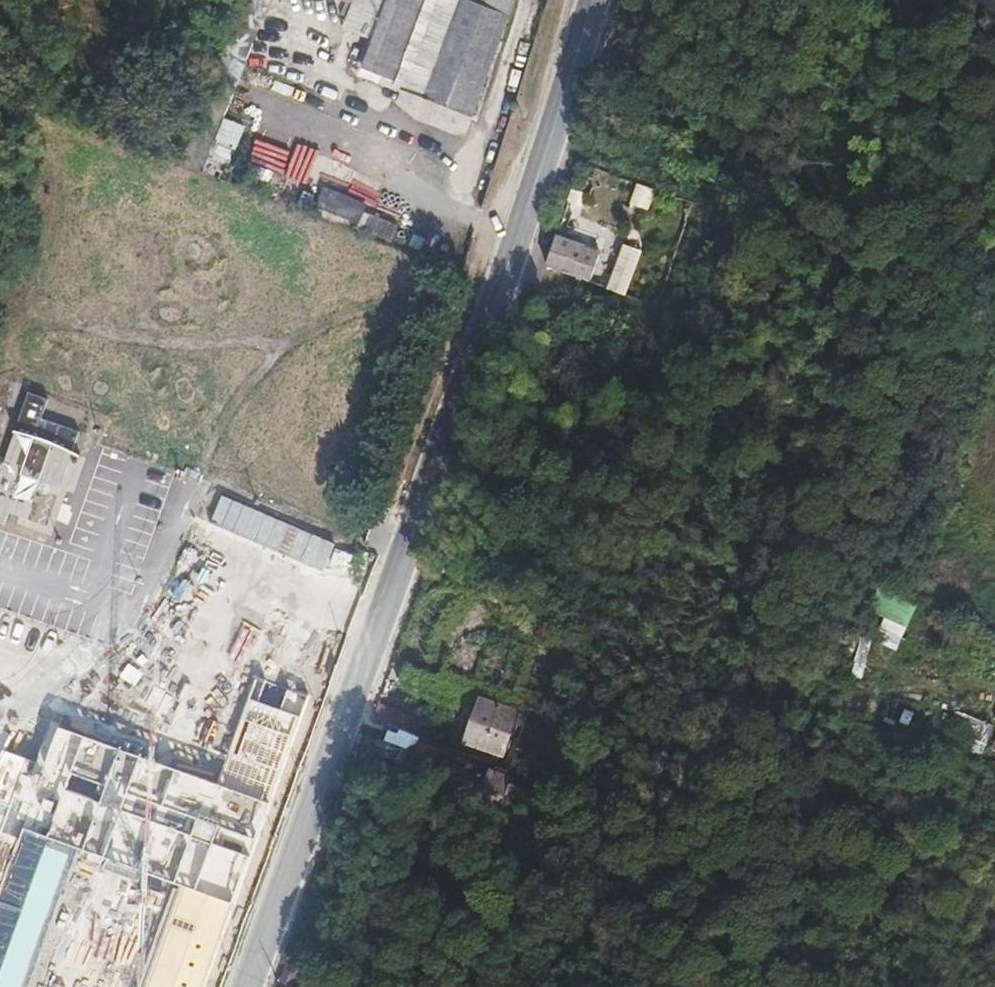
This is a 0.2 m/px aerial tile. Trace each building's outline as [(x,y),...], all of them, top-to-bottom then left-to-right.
[(509,0),(342,0),(346,1),(337,28),(363,36),(351,75),(472,114),(509,0)] [(218,118),(212,143),(236,149),(242,124),(218,118)] [(646,210),(653,192),(635,185),(628,203),(646,210)] [(352,225),(361,202),(318,186),(310,209),(352,225)] [(365,214),(359,231),(387,240),(392,223),(365,214)] [(577,232),(573,243),(556,237),(546,267),(589,282),(602,240),(577,232)] [(608,289),(612,276),(599,271),(596,284),(608,289)] [(657,306),(663,290),(649,286),(644,301),(657,306)] [(144,588),(181,479),(8,402),(0,423),(0,703),(144,588)] [(330,600),(342,569),(213,519),(209,529),(220,533),(213,551),(278,576),(277,579),(330,600)] [(896,652),(916,606),(879,590),(870,611),(884,617),(873,642),(896,652)] [(306,709),(254,690),(221,781),(63,724),(0,895),(0,986),(26,986),(77,849),(177,886),(139,986),(204,986),(306,709)] [(504,752),(517,712),(480,699),(466,740),(504,752)] [(888,701),(882,722),(894,726),(900,705),(888,701)] [(407,764),(412,749),(378,736),(375,736),(370,751),(407,764)] [(526,781),(441,750),(432,774),(544,817),(551,796),(524,786),(526,781)]
